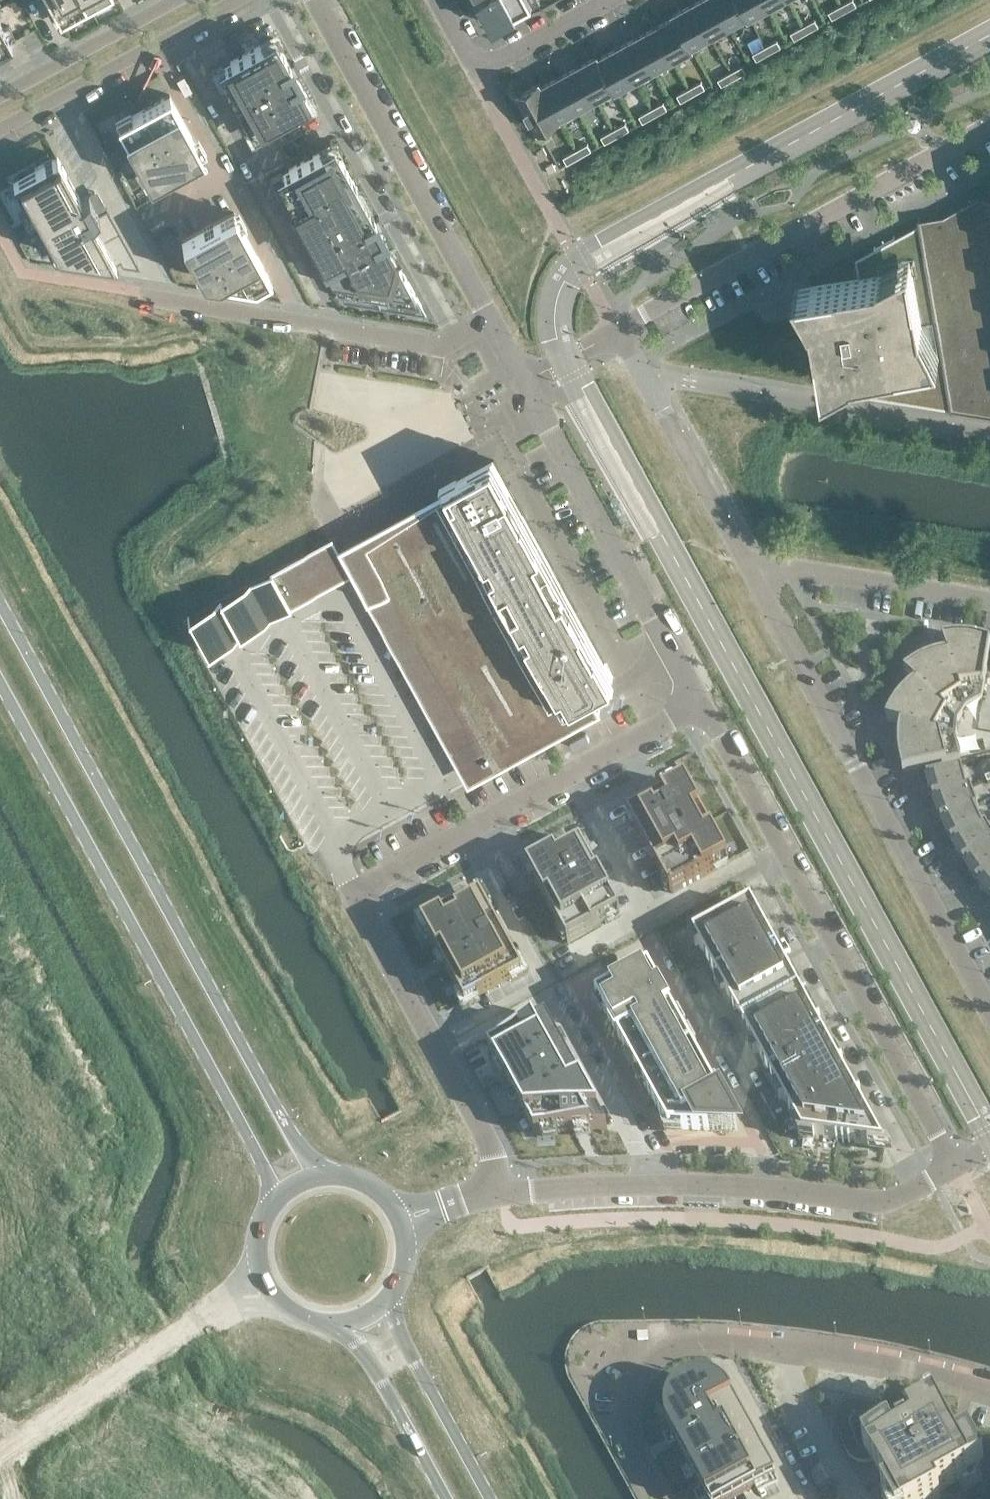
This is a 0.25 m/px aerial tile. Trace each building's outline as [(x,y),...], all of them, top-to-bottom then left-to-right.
[(59,18),(91,0),(49,0),(59,18)] [(495,26),(539,2),(538,1),(531,4),(529,0),(481,0),(495,26)] [(844,12),(851,8),(847,1),(840,5),(844,12)] [(673,14),(692,48),(693,48),(691,45),(709,35),(692,3),(673,14)] [(837,15),(844,12),(840,5),(833,8),(837,15)] [(692,48),(673,14),(672,14),(674,17),(656,27),(673,59),(692,48)] [(10,41),(10,40),(14,37),(8,25),(3,28),(0,22),(0,47),(10,41)] [(806,32),(813,29),(809,22),(802,25),(806,32)] [(799,36),(806,32),(802,25),(795,29),(799,36)] [(637,37),(654,69),(673,59),(656,27),(637,37)] [(217,68),(252,133),(310,102),(296,77),(297,76),(295,73),(294,73),(290,65),(291,65),(289,61),(288,62),(275,37),(217,68)] [(618,48),(635,79),(654,69),(637,37),(618,48)] [(771,42),(764,46),(768,53),(775,49),(771,42)] [(761,57),(768,53),(764,46),(757,50),(761,57)] [(597,55),(616,90),(635,79),(618,48),(599,58),(598,55),(597,55)] [(616,90),(597,55),(578,65),(595,97),(614,87),(615,90),(616,90)] [(559,76),(576,107),(595,97),(578,65),(559,76)] [(736,68),(729,72),(733,79),(740,75),(736,68)] [(726,83),(733,79),(729,72),(722,76),(726,83)] [(538,83),(557,118),(576,107),(559,76),(541,86),(539,83),(538,83)] [(557,118),(538,83),(519,94),(526,106),(525,107),(530,116),(531,116),(538,129),(557,118)] [(692,95),(699,91),(696,84),(689,88),(692,95)] [(686,98),(692,95),(689,88),(682,91),(686,98)] [(202,154),(169,94),(117,123),(149,183),(171,171),(170,170),(180,165),(180,166),(202,154)] [(658,104),(651,108),(655,115),(661,111),(658,104)] [(648,119),(655,115),(651,108),(644,112),(648,119)] [(620,125),(613,129),(617,136),(624,132),(620,125)] [(617,136),(613,129),(606,133),(610,140),(617,136)] [(275,175),(342,297),(424,311),(381,231),(380,227),(379,228),(375,220),(375,219),(373,216),(333,144),(275,175)] [(582,146),(575,150),(579,157),(586,153),(582,146)] [(579,157),(575,150),(568,153),(572,160),(579,157)] [(57,156),(12,180),(27,206),(31,204),(37,216),(33,218),(39,229),(43,227),(50,239),(46,241),(53,254),(116,264),(115,263),(119,261),(122,265),(140,268),(107,208),(104,209),(94,191),(88,195),(88,194),(80,198),(57,156)] [(919,218),(918,218),(951,409),(952,409),(952,408),(989,415),(989,199),(979,195),(943,214),(919,218)] [(202,229),(181,241),(201,278),(254,287),(270,278),(233,212),(212,223),(212,224),(203,229),(202,229)] [(858,275),(807,284),(811,315),(823,386),(824,385),(825,388),(950,408),(950,409),(951,409),(918,218),(917,218),(918,224),(855,258),(858,275)] [(444,481),(439,484),(443,492),(363,543),(378,570),(378,571),(488,772),(572,727),(562,709),(580,699),(578,695),(600,683),(602,687),(614,680),(612,677),(612,676),(604,662),(491,455),(461,472),(460,472),(444,481)] [(277,570),(188,619),(205,649),(294,601),(277,570)] [(946,654),(947,654),(966,708),(966,707),(981,699),(989,644),(985,642),(979,640),(974,639),(969,639),(965,638),(959,638),(952,638),(946,639),(942,640),(946,654)] [(914,684),(915,683),(957,722),(957,721),(966,708),(947,654),(946,654),(944,655),(938,656),(933,657),(928,659),(923,661),(919,663),(912,667),(908,670),(904,673),(914,684)] [(900,724),(955,738),(957,722),(915,683),(914,684),(911,686),(908,688),(905,691),(900,696),(896,701),(892,707),(891,710),(888,715),(886,720),(900,724)] [(901,767),(903,772),(960,759),(955,738),(900,724),(899,727),(899,730),(898,736),(897,742),(897,744),(898,747),(898,752),(898,755),(899,760),(900,763),(901,767)] [(567,737),(575,761),(592,755),(584,731),(567,737)] [(966,788),(960,768),(926,776),(932,800),(966,789),(966,788)] [(728,863),(712,835),(700,813),(685,785),(662,798),(627,817),(670,895),(703,876),(728,863)] [(977,807),(969,787),(966,788),(966,789),(932,800),(940,822),(973,808),(974,809),(977,807)] [(973,808),(940,822),(951,843),(982,827),(982,826),(974,809),(973,808)] [(985,824),(982,826),(982,827),(951,843),(963,864),(989,846),(989,833),(985,824)] [(527,872),(567,944),(587,933),(619,915),(580,843),(555,856),(527,872)] [(963,864),(976,883),(989,872),(989,846),(963,864)] [(976,883),(989,899),(989,872),(976,883)] [(452,912),(422,929),(438,958),(444,970),(450,981),(465,1007),(522,975),(480,898),(452,912)] [(751,905),(693,937),(722,990),(723,990),(726,996),(725,996),(751,1044),(752,1043),(759,1056),(758,1056),(802,1136),(835,1141),(835,1142),(837,1142),(837,1141),(841,1142),(841,1143),(843,1143),(843,1142),(848,1143),(848,1144),(849,1144),(849,1143),(883,1148),(848,1084),(849,1084),(838,1065),(831,1052),(811,1014),(809,1015),(801,1000),(803,1000),(792,980),(791,980),(779,959),(780,959),(776,951),(751,905)] [(597,1000),(667,1128),(737,1131),(723,1106),(724,1105),(718,1096),(648,968),(606,991),(595,997),(597,1000)] [(544,1018),(489,1048),(488,1049),(534,1134),(573,1132),(587,1131),(607,1130),(545,1018),(544,1018)] [(665,1418),(666,1424),(667,1429),(669,1434),(670,1435),(671,1434),(671,1435),(674,1433),(679,1442),(676,1444),(677,1444),(675,1445),(705,1498),(739,1498),(775,1479),(732,1400),(729,1395),(725,1391),(721,1388),(716,1385),(711,1383),(705,1382),(700,1381),(694,1382),(689,1383),(684,1386),(679,1389),(675,1393),(671,1397),(668,1402),(666,1407),(665,1413),(665,1418)] [(855,1417),(858,1404),(853,1403),(851,1403),(849,1403),(846,1404),(852,1418),(853,1417),(855,1417)] [(837,1413),(850,1419),(852,1418),(846,1404),(845,1404),(845,1405),(844,1405),(844,1406),(843,1406),(842,1406),(842,1407),(841,1407),(841,1408),(840,1408),(840,1409),(839,1409),(839,1410),(838,1410),(838,1411),(838,1412),(837,1412),(837,1413)] [(865,1405),(858,1404),(855,1417),(863,1418),(865,1405)] [(939,1410),(935,1404),(907,1419),(910,1424),(867,1448),(865,1449),(871,1461),(887,1490),(882,1493),(885,1498),(936,1498),(940,1497),(937,1492),(979,1469),(964,1442),(957,1445),(938,1410),(939,1410)] [(873,1406),(865,1405),(863,1418),(870,1420),(873,1406)] [(870,1420),(879,1421),(881,1408),(873,1406),(870,1420)] [(835,1420),(835,1421),(836,1421),(836,1422),(836,1423),(836,1424),(836,1425),(850,1422),(849,1420),(850,1419),(837,1413),(837,1414),(836,1414),(836,1415),(836,1416),(836,1417),(836,1418),(836,1419),(835,1419),(835,1420)] [(850,1422),(836,1425),(836,1426),(837,1427),(837,1428),(837,1429),(837,1430),(838,1430),(838,1431),(838,1432),(838,1433),(852,1429),(850,1422)] [(841,1440),(841,1441),(855,1436),(852,1429),(838,1433),(841,1440)] [(857,1443),(855,1436),(841,1441),(841,1442),(842,1442),(842,1443),(842,1444),(843,1444),(843,1445),(843,1446),(844,1446),(844,1447),(844,1448),(844,1449),(857,1443)] [(858,1444),(857,1443),(844,1449),(845,1449),(845,1450),(845,1451),(846,1451),(846,1452),(846,1453),(847,1453),(847,1454),(848,1454),(848,1455),(849,1455),(849,1456),(850,1456),(850,1457),(861,1445),(858,1444)] [(863,1446),(861,1445),(850,1457),(851,1457),(851,1458),(852,1458),(852,1459),(853,1459),(853,1460),(854,1460),(855,1460),(855,1461),(856,1461),(857,1461),(858,1461),(858,1462),(859,1462),(860,1462),(863,1446)] [(871,1461),(865,1449),(867,1448),(866,1447),(863,1446),(860,1462),(863,1462),(865,1462),(868,1462),(871,1461)]
